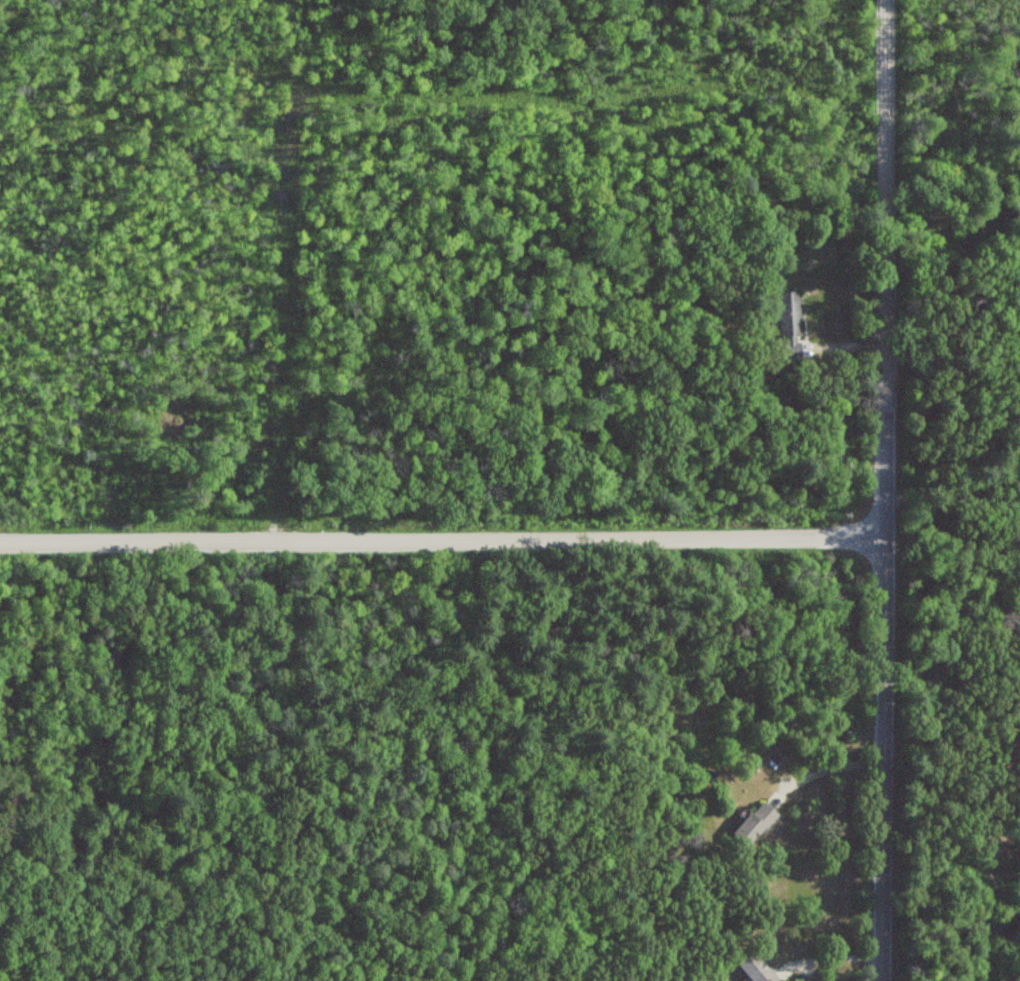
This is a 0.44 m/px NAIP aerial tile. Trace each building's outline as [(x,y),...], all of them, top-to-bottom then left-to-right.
[(777,292),(780,362),(800,361),(798,291),(777,292)] [(777,816),(762,801),(731,833),(746,848),(777,816)] [(750,953),(736,968),(750,980),(781,980),(750,953)]
